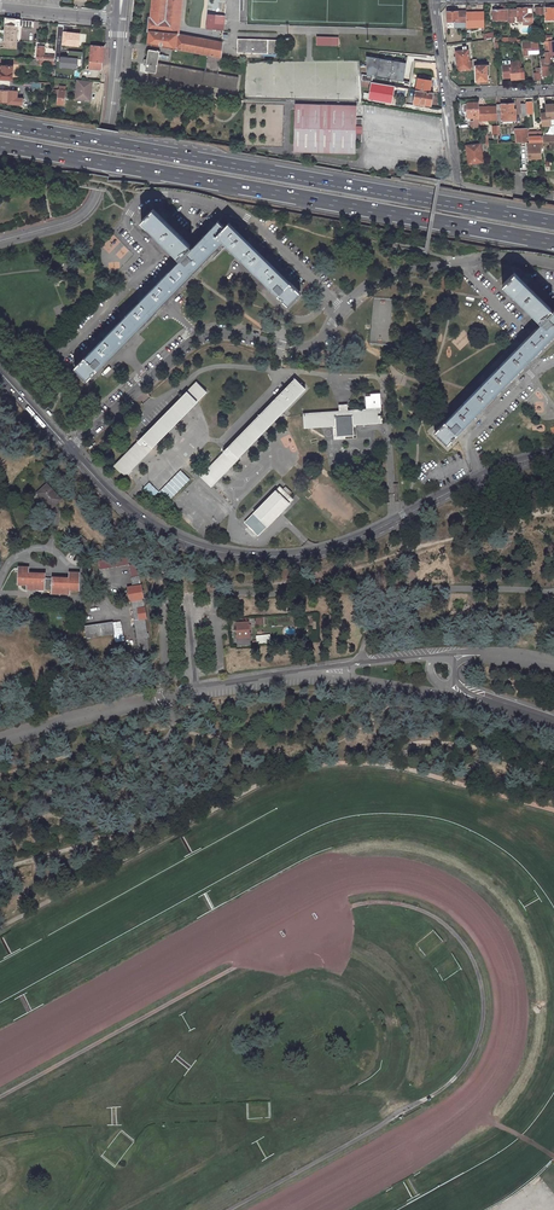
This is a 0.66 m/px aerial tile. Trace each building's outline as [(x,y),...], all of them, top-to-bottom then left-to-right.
[(181,0),(153,0),(148,45),(160,47),(161,41),(164,42),(163,47),(207,56),(221,58),(222,43),(178,35),(181,0)] [(532,8),(517,8),(517,9),(516,9),(516,13),(514,13),(514,16),(514,20),(518,20),(533,20),(532,9),(532,8)] [(553,20),(553,8),(545,8),(546,20),(553,20)] [(506,10),(493,11),(493,20),(506,20),(506,10)] [(465,12),(447,11),(447,22),(459,22),(465,22),(465,13),(465,12)] [(483,27),(483,13),(465,13),(465,22),(465,28),(483,27)] [(225,15),(210,14),(209,28),(223,30),(225,15)] [(3,46),(15,47),(16,24),(30,26),(31,20),(4,17),(3,46)] [(338,38),(316,36),(315,44),(317,43),(338,45),(338,38)] [(549,74),(548,65),(550,65),(549,56),(549,53),(548,41),(544,41),(543,41),(544,53),(544,57),(540,58),(542,74),(549,74)] [(237,55),(277,56),(277,43),(237,42),(237,55)] [(43,46),(36,45),(35,58),(38,59),(53,60),(53,55),(42,54),(43,46)] [(90,45),(88,68),(101,69),(103,46),(90,45)] [(195,85),(235,93),(238,79),(219,76),(218,75),(221,58),(207,56),(204,73),(158,64),(160,53),(149,51),(145,72),(153,74),(152,77),(181,83),(179,88),(179,91),(193,94),(193,91),(195,85)] [(467,51),(455,52),(456,59),(453,59),(454,69),(457,69),(459,71),(469,70),(467,51)] [(402,68),(403,60),(358,52),(359,62),(402,68)] [(78,69),(80,58),(62,56),(60,67),(78,69)] [(511,80),(520,79),(524,78),(523,68),(519,68),(519,66),(521,66),(520,61),(509,62),(509,60),(501,61),(502,66),(503,77),(511,76),(511,80)] [(12,65),(1,64),(0,71),(0,78),(11,78),(12,65)] [(474,82),(487,82),(486,66),(473,66),(474,82)] [(400,86),(401,78),(360,71),(361,80),(371,82),(393,85),(400,86)] [(430,79),(417,76),(415,88),(429,91),(430,79)] [(73,79),(71,99),(83,100),(85,80),(73,79)] [(368,99),(390,102),(391,102),(393,85),(371,82),(369,92),(364,91),(364,98),(368,98),(368,99)] [(62,103),(64,85),(58,85),(58,89),(53,89),(52,93),(57,94),(56,103),(62,103)] [(412,102),(419,103),(420,101),(429,103),(431,91),(429,91),(415,88),(412,102)] [(13,90),(0,89),(0,102),(21,104),(22,99),(22,97),(13,97),(13,90)] [(358,102),(296,103),(297,151),(359,150),(358,102)] [(478,103),(467,103),(467,118),(474,117),(474,115),(479,115),(478,107),(478,103)] [(514,120),(513,104),(496,104),(496,107),(496,121),(514,120)] [(539,113),(541,126),(550,125),(549,119),(553,118),(553,107),(553,104),(552,104),(545,105),(546,113),(539,113)] [(479,121),(496,121),(496,107),(478,107),(479,115),(479,121)] [(527,130),(527,128),(514,129),(515,143),(518,143),(527,142),(528,142),(527,130)] [(541,136),(535,136),(535,133),(532,133),(532,129),(527,130),(528,142),(542,142),(542,137),(541,136)] [(528,142),(527,142),(527,153),(531,153),(531,159),(540,158),(540,149),(542,148),(542,142),(528,142)] [(498,152),(506,152),(506,144),(497,144),(497,147),(494,147),(494,152),(497,152),(498,152)] [(478,145),(466,146),(467,156),(468,156),(470,165),(481,164),(480,155),(479,155),(478,145)] [(191,246),(153,207),(140,220),(179,259),(176,261),(75,366),(88,379),(190,275),(207,258),(223,242),(285,303),(298,290),(290,282),(289,283),(227,222),(222,227),(216,220),(193,244),(191,246)] [(428,247),(393,242),(392,249),(427,255),(428,247)] [(553,310),(514,272),(501,284),(541,323),(538,326),(435,431),(447,443),(551,339),(553,336),(553,309),(553,310)] [(295,379),(198,476),(208,486),(305,389),(295,379)] [(196,381),(115,465),(125,476),(207,392),(196,381)] [(305,429),(336,427),(337,438),(353,437),(352,426),(381,424),(381,420),(384,420),(383,416),(381,416),(380,393),(371,393),(371,397),(365,397),(366,410),(304,414),(305,429)] [(181,470),(159,492),(169,501),(190,479),(181,470)] [(47,485),(39,494),(54,508),(62,500),(47,485)] [(244,521),(257,535),(292,500),(279,487),(244,521)] [(101,570),(130,565),(128,557),(100,561),(101,570)] [(129,587),(131,602),(132,602),(135,622),(140,653),(150,651),(145,621),(146,620),(140,577),(140,576),(139,564),(130,565),(133,586),(129,587)] [(31,569),(21,568),(20,585),(29,586),(29,590),(55,591),(55,595),(71,596),(71,591),(81,592),(81,583),(81,574),(71,574),(71,579),(54,579),(54,580),(46,579),(47,575),(30,574),(31,569)] [(255,618),(256,627),(266,626),(265,618),(255,618)] [(249,622),(237,623),(238,646),(251,645),(249,622)] [(86,638),(115,634),(113,623),(85,628),(86,638)] [(256,635),(257,644),(271,643),(270,635),(256,635)]
